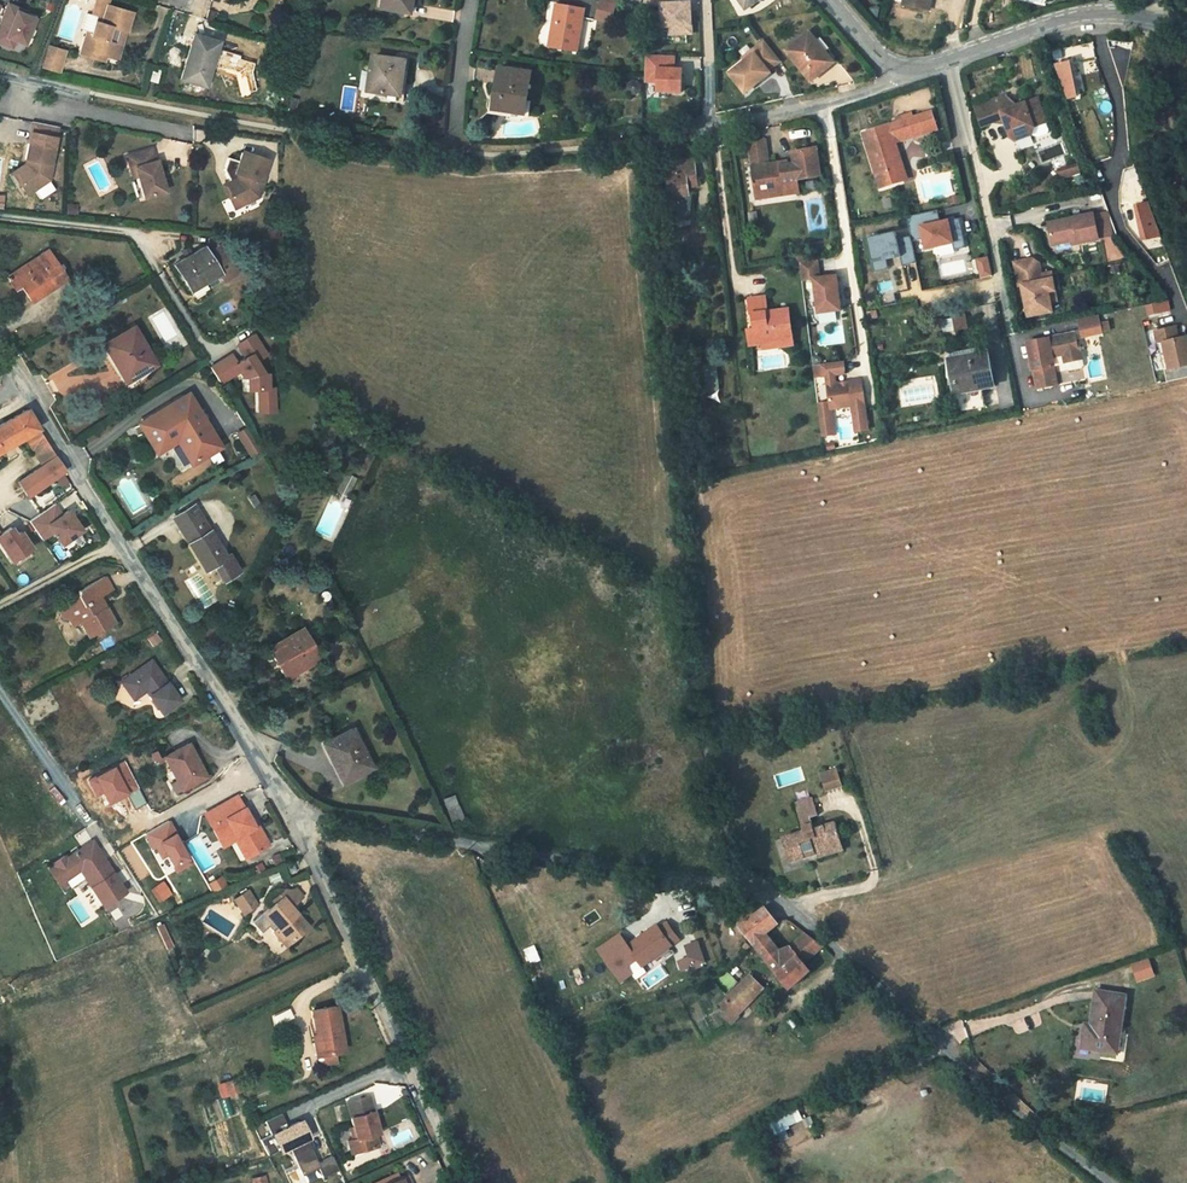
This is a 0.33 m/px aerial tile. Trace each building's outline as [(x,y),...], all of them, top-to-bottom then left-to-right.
[(99,0),(96,0),(92,14),(98,16),(101,4),(102,1),(99,0)] [(250,7),(274,14),(278,0),(252,0),(250,7)] [(390,0),(378,0),(374,14),(378,15),(374,30),(399,36),(403,19),(407,19),(410,4),(390,0)] [(660,4),(661,27),(669,26),(669,34),(691,34),(691,24),(690,24),(689,2),(668,2),(668,0),(647,0),(647,4),(660,4)] [(747,8),(759,0),(741,0),(747,8)] [(903,7),(927,12),(930,0),(904,0),(903,7)] [(614,3),(599,1),(596,18),(610,21),(614,3)] [(554,2),(545,46),(575,52),(584,9),(554,2)] [(0,23),(0,43),(3,44),(6,37),(5,36),(16,11),(17,8),(8,4),(0,23)] [(132,13),(108,5),(108,6),(101,4),(98,16),(93,33),(87,31),(81,54),(97,59),(98,52),(107,55),(111,57),(120,30),(126,32),(132,13)] [(15,40),(24,44),(34,19),(25,15),(16,11),(5,36),(6,37),(15,40)] [(92,14),(88,13),(83,30),(87,31),(93,33),(98,16),(92,14)] [(118,58),(126,32),(120,30),(111,57),(118,58)] [(221,42),(196,34),(184,79),(198,84),(201,73),(211,76),(221,42)] [(3,44),(11,48),(15,40),(6,37),(3,44)] [(812,53),(804,43),(780,62),(804,92),(813,86),(810,82),(821,74),(808,56),(812,53)] [(59,72),(65,51),(48,46),(42,67),(59,72)] [(105,61),(107,55),(98,52),(97,59),(105,61)] [(743,69),(727,81),(741,101),(767,82),(765,80),(774,74),(759,52),(750,59),(752,62),(743,69)] [(828,76),(812,53),(808,56),(821,74),(810,82),(813,86),(814,87),(828,76)] [(658,57),(643,56),(642,83),(655,83),(655,93),(678,94),(679,71),(671,71),(657,70),(658,57)] [(657,70),(671,71),(672,57),(658,57),(657,70)] [(743,69),(752,62),(750,59),(740,66),(743,69)] [(1076,94),(1068,61),(1054,64),(1066,96),(1076,94)] [(157,69),(153,68),(150,79),(159,82),(162,71),(157,69)] [(208,86),(211,76),(201,73),(198,84),(208,86)] [(526,79),(495,75),(489,116),(519,121),(526,79)] [(394,84),(362,78),(356,112),(374,115),(384,117),(388,94),(392,95),(394,84)] [(1004,96),(982,104),(989,122),(1003,117),(1010,134),(1016,138),(1030,133),(1037,135),(1046,132),(1048,128),(1036,96),(1008,107),(1004,96)] [(989,122),(982,104),(974,107),(981,125),(989,122)] [(913,138),(935,132),(934,122),(889,132),(890,135),(880,137),(879,134),(863,138),(872,178),(878,177),(881,192),(899,188),(894,163),(898,163),(895,149),(914,145),(913,138)] [(51,165),(59,129),(34,124),(26,161),(28,161),(30,162),(28,170),(19,176),(22,182),(21,187),(27,196),(37,190),(39,180),(49,182),(53,166),(51,165)] [(937,139),(935,132),(913,138),(914,145),(937,139)] [(794,170),(786,171),(780,172),(780,169),(767,170),(764,145),(747,147),(750,167),(753,167),(753,172),(751,172),(754,197),(765,195),(765,199),(782,197),(783,201),(798,198),(796,186),(823,183),(819,155),(793,159),(794,170)] [(153,150),(128,156),(132,169),(136,167),(139,176),(144,197),(166,192),(158,161),(156,161),(153,150)] [(271,164),(245,154),(241,164),(230,160),(226,172),(228,176),(233,178),(238,187),(231,190),(233,195),(231,201),(236,211),(246,206),(250,196),(260,199),(265,185),(263,185),(271,164)] [(21,187),(22,182),(19,176),(28,170),(30,162),(28,161),(26,166),(13,174),(21,187)] [(903,188),(898,163),(894,163),(899,188),(903,188)] [(233,178),(228,176),(232,184),(225,188),(231,201),(233,195),(231,190),(238,187),(233,178)] [(875,193),(881,192),(878,177),(872,178),(875,193)] [(39,180),(37,190),(49,182),(39,180)] [(653,244),(674,242),(676,216),(673,216),(672,209),(672,202),(680,201),(678,184),(658,187),(659,189),(649,190),(653,224),(651,224),(653,244)] [(755,205),(783,201),(782,197),(765,199),(765,195),(754,197),(755,205)] [(250,196),(246,206),(260,199),(250,196)] [(680,208),(680,201),(672,202),(672,209),(680,208)] [(1143,243),(1160,238),(1151,201),(1134,205),(1143,243)] [(938,209),(907,216),(911,236),(912,241),(924,238),(926,248),(953,242),(955,250),(966,247),(960,218),(941,222),(938,209)] [(1106,211),(1092,213),(1097,236),(1111,234),(1106,211)] [(1092,213),(1046,222),(1050,243),(1076,238),(1077,241),(1097,237),(1097,236),(1092,213)] [(896,253),(896,256),(901,254),(904,266),(917,263),(912,241),(911,236),(898,239),(897,232),(868,238),(874,265),(888,262),(887,255),(896,253)] [(32,302),(66,279),(48,251),(8,279),(16,291),(22,287),(32,302)] [(173,279),(183,296),(212,279),(217,288),(231,279),(215,251),(201,259),(198,252),(168,269),(165,272),(170,281),(173,279)] [(988,256),(976,258),(980,278),(992,276),(988,256)] [(1054,291),(1050,273),(1040,275),(1038,264),(1031,259),(1013,263),(1017,286),(1020,285),(1026,317),(1051,313),(1049,303),(1047,293),(1054,291)] [(820,262),(801,263),(804,282),(816,281),(820,315),(843,312),(839,277),(822,279),(820,262)] [(888,262),(874,265),(876,272),(890,269),(888,262)] [(865,294),(875,292),(874,284),(863,286),(865,294)] [(1056,302),(1054,291),(1047,293),(1049,303),(1056,302)] [(768,314),(766,299),(750,301),(752,316),(756,316),(757,328),(749,330),(752,347),(763,345),(778,344),(779,349),(794,347),(789,312),(768,314)] [(1170,300),(1146,302),(1147,315),(1171,313),(1170,300)] [(955,332),(977,327),(976,318),(953,323),(955,332)] [(1097,339),(1095,330),(1093,322),(1073,326),(1076,344),(1097,340),(1097,339)] [(1104,337),(1103,328),(1095,330),(1097,339),(1104,337)] [(1158,334),(1160,346),(1164,345),(1171,373),(1186,369),(1186,339),(1180,341),(1177,329),(1158,334)] [(104,351),(121,379),(130,374),(135,383),(156,369),(133,332),(104,351)] [(1074,332),(1027,343),(1038,389),(1059,384),(1053,357),(1064,354),(1065,362),(1066,362),(1076,359),(1081,346),(1077,344),(1074,332)] [(225,367),(204,380),(215,396),(233,385),(236,390),(241,390),(242,402),(252,402),(253,416),(269,415),(268,400),(262,400),(261,386),(257,386),(249,374),(260,367),(247,347),(231,358),(239,370),(230,376),(225,367)] [(955,396),(992,388),(985,354),(947,362),(955,396)] [(1076,359),(1066,362),(1068,368),(1070,369),(1083,366),(1085,364),(1084,357),(1076,359)] [(845,362),(814,366),(816,378),(828,377),(831,403),(819,405),(821,420),(834,418),(832,410),(854,407),(857,433),(869,431),(863,381),(837,385),(836,376),(847,375),(845,362)] [(114,372),(93,373),(94,389),(115,388),(114,372)] [(121,379),(127,388),(135,383),(130,374),(121,379)] [(693,402),(700,402),(697,379),(690,380),(693,402)] [(214,458),(180,404),(131,435),(146,458),(167,446),(171,453),(186,475),(214,458)] [(669,429),(683,427),(681,411),(667,413),(669,429)] [(269,415),(253,416),(254,425),(270,424),(269,415)] [(821,420),(823,437),(836,436),(834,418),(821,420)] [(45,439),(32,419),(0,438),(0,465),(5,462),(31,447),(45,439)] [(249,454),(256,449),(242,429),(235,434),(249,454)] [(53,452),(45,439),(31,447),(39,461),(38,461),(47,477),(63,467),(53,452)] [(167,446),(146,458),(151,465),(171,453),(167,446)] [(63,467),(47,477),(22,491),(32,507),(73,482),(63,467)] [(343,492),(333,511),(344,517),(354,498),(343,492)] [(66,527),(59,516),(34,533),(46,552),(58,544),(66,556),(86,543),(73,523),(66,527)] [(199,528),(193,518),(173,530),(179,541),(199,528)] [(224,569),(199,528),(179,541),(205,583),(208,580),(211,586),(213,585),(217,582),(225,593),(239,584),(229,567),(224,569)] [(0,541),(0,550),(15,574),(35,561),(25,545),(20,548),(14,540),(3,547),(0,541)] [(80,599),(61,609),(66,619),(72,620),(78,616),(82,624),(84,623),(93,640),(116,626),(107,609),(103,611),(99,602),(102,600),(115,593),(108,579),(81,594),(80,599)] [(213,585),(220,596),(225,593),(217,582),(213,585)] [(103,611),(107,609),(102,600),(99,602),(103,611)] [(78,616),(72,620),(76,627),(82,624),(78,616)] [(282,672),(287,681),(322,662),(306,632),(271,651),(282,672)] [(157,634),(149,639),(154,646),(162,641),(157,634)] [(155,664),(126,683),(138,703),(148,696),(146,693),(148,691),(159,708),(175,696),(155,664)] [(374,768),(353,731),(325,747),(334,763),(338,761),(351,780),(374,768)] [(190,746),(167,758),(174,770),(177,768),(189,789),(208,778),(190,746)] [(98,776),(89,781),(97,797),(105,793),(111,804),(130,794),(129,792),(138,787),(125,763),(115,768),(116,770),(99,778),(98,776)] [(177,768),(174,770),(185,791),(189,789),(177,768)] [(839,768),(820,774),(825,794),(845,788),(839,768)] [(240,795),(209,810),(217,826),(213,828),(218,838),(233,832),(241,835),(251,855),(269,846),(257,825),(255,826),(240,795)] [(820,840),(830,835),(822,821),(803,830),(799,821),(807,817),(800,803),(784,811),(796,837),(790,840),(788,836),(776,842),(789,869),(802,863),(800,859),(797,852),(806,847),(810,855),(824,848),(820,840)] [(217,826),(209,810),(204,812),(213,828),(217,826)] [(192,861),(171,822),(147,835),(154,848),(156,847),(163,858),(168,855),(176,870),(192,861)] [(233,832),(218,838),(221,844),(235,838),(246,858),(251,855),(241,835),(233,832)] [(802,863),(835,846),(830,835),(820,840),(824,848),(810,855),(800,859),(802,863)] [(105,906),(127,892),(104,854),(102,856),(100,852),(102,851),(96,841),(69,857),(67,855),(55,862),(56,865),(65,879),(84,867),(89,875),(87,877),(105,906)] [(65,879),(56,865),(51,868),(65,890),(87,877),(89,875),(84,867),(65,879)] [(280,887),(286,884),(283,876),(277,879),(280,887)] [(163,886),(155,890),(161,901),(169,897),(163,886)] [(250,890),(236,899),(246,914),(260,905),(250,890)] [(293,891),(289,890),(283,895),(286,898),(278,904),(266,914),(273,923),(271,925),(278,933),(280,931),(291,944),(311,927),(302,917),(301,917),(293,908),(305,899),(298,890),(297,891),(296,891),(293,891)] [(286,898),(283,895),(276,901),(278,904),(286,898)] [(759,939),(773,926),(760,909),(733,931),(749,949),(759,939)] [(273,923),(266,914),(263,916),(271,925),(273,923)] [(280,931),(278,933),(288,946),(291,944),(280,931)] [(665,949),(653,933),(643,939),(633,946),(630,942),(614,954),(629,975),(644,965),(649,970),(660,962),(656,955),(665,949)] [(797,964),(815,947),(797,934),(784,952),(777,958),(759,939),(749,949),(785,990),(804,973),(797,964)] [(633,946),(643,939),(640,935),(630,942),(633,946)] [(686,944),(688,958),(678,960),(680,970),(704,965),(700,941),(686,944)] [(1149,958),(1131,965),(1137,983),(1156,976),(1149,958)] [(1092,980),(1087,1016),(1091,1017),(1088,1040),(1113,1044),(1122,985),(1092,980)] [(726,1034),(735,1024),(761,998),(747,982),(723,1007),(722,1008),(722,1009),(726,1014),(721,1019),(716,1024),(722,1030),(726,1034)] [(726,1014),(722,1009),(717,1014),(721,1019),(726,1014)] [(339,1059),(331,1014),(305,1018),(310,1043),(313,1042),(316,1064),(318,1064),(331,1061),(339,1059)] [(1079,1039),(1088,1040),(1091,1017),(1087,1016),(1083,1016),(1079,1039)] [(310,1043),(305,1044),(309,1065),(316,1064),(313,1042),(310,1043)] [(331,1061),(318,1064),(320,1072),(333,1069),(331,1061)] [(227,1097),(237,1093),(233,1081),(223,1085),(227,1097)] [(368,1137),(367,1135),(373,1133),(364,1105),(342,1113),(350,1137),(352,1142),(368,1137)] [(778,1132),(803,1121),(799,1111),(774,1122),(778,1132)] [(305,1122),(277,1135),(285,1153),(292,1150),(305,1175),(321,1167),(325,1176),(339,1170),(333,1156),(320,1163),(309,1141),(313,1140),(305,1122)] [(354,1148),(351,1149),(350,1150),(348,1150),(353,1163),(376,1155),(373,1142),(370,1143),(368,1137),(352,1142),(354,1148)] [(344,1152),(349,1164),(353,1163),(348,1150),(344,1152)]
